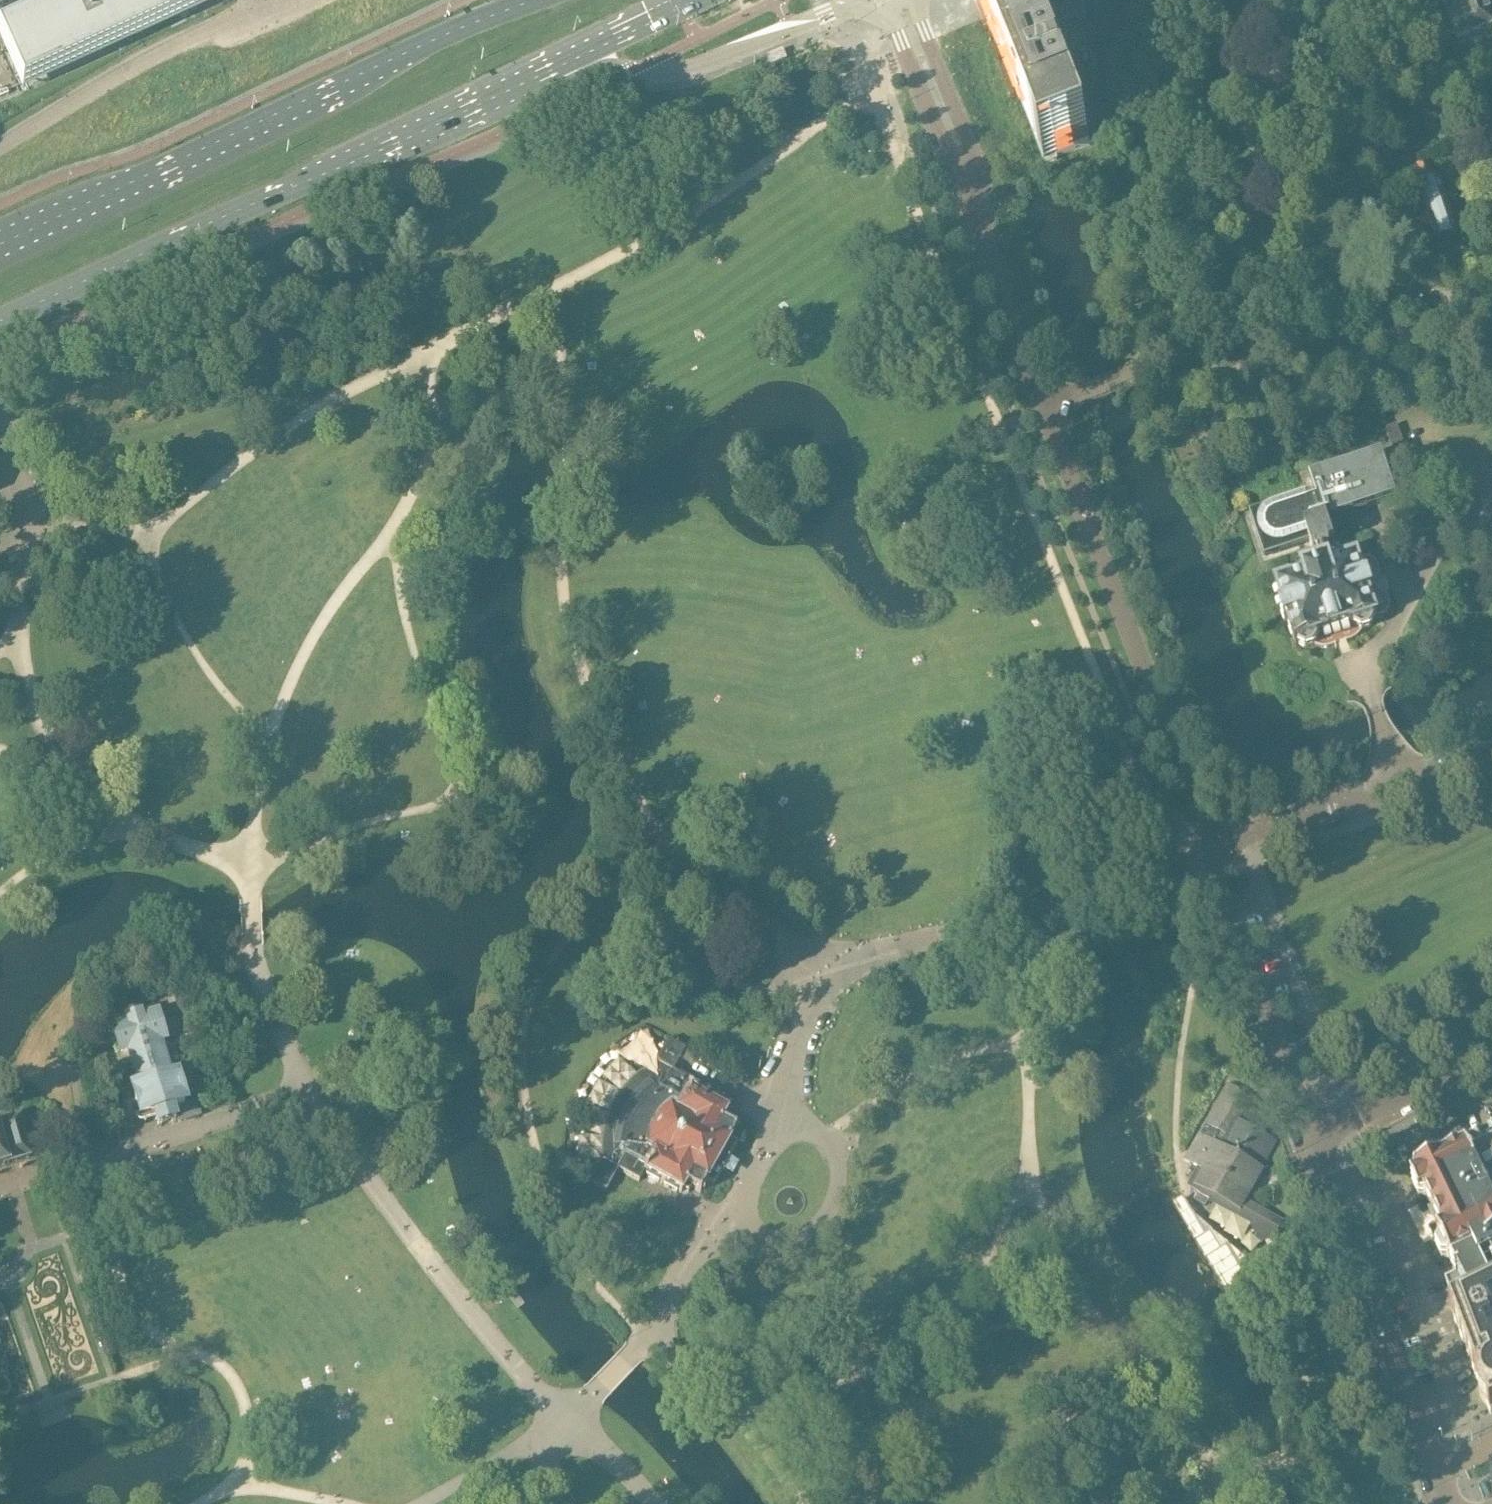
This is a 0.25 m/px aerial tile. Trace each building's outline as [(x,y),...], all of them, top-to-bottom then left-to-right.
[(0,38),(0,46),(22,94),(231,0),(71,0),(73,5),(66,8),(0,38)] [(30,0),(0,0),(0,13),(30,0)] [(1083,33),(1082,31),(1082,29),(1082,28),(1082,26),(1083,25),(1086,18),(1083,16),(1084,8),(1079,0),(981,0),(1044,162),(1115,135),(1115,133),(1121,109),(1113,107),(1112,106),(1111,106),(1111,105),(1083,33)] [(1462,6),(1444,12),(1455,40),(1491,26),(1491,15),(1486,0),(1460,0),(1462,6)] [(781,51),(767,57),(771,67),(785,61),(781,51)] [(1421,187),(1419,187),(1437,241),(1456,234),(1439,181),(1435,182),(1429,162),(1415,166),(1421,187)] [(1405,449),(1397,425),(1386,429),(1394,453),(1405,449)] [(1310,479),(1317,501),(1311,503),(1308,495),(1250,514),(1265,559),(1310,544),(1313,553),(1335,546),(1328,523),(1397,500),(1391,483),(1395,482),(1392,471),(1388,472),(1382,455),(1310,479)] [(1304,578),(1276,587),(1284,610),(1281,611),(1286,624),(1288,624),(1296,647),(1299,646),(1306,650),(1315,647),(1316,647),(1320,649),(1324,649),(1327,649),(1331,648),(1349,642),(1353,640),(1356,638),(1359,636),(1360,634),(1361,633),(1362,631),(1371,628),(1375,620),(1378,619),(1387,617),(1392,608),(1387,595),(1380,593),(1375,580),(1380,571),(1376,562),(1367,557),(1331,568),(1330,565),(1302,574),(1304,578)] [(678,873),(671,881),(686,893),(692,885),(678,873)] [(187,991),(173,994),(177,1011),(191,1008),(187,991)] [(133,1092),(141,1117),(141,1118),(184,1106),(176,1081),(171,1082),(159,1043),(164,1041),(157,1016),(142,1021),(141,1016),(127,1021),(128,1025),(114,1030),(121,1053),(129,1051),(141,1090),(133,1092)] [(673,1072),(684,1051),(679,1049),(680,1046),(680,1045),(680,1044),(680,1043),(679,1042),(678,1042),(677,1041),(676,1041),(675,1041),(674,1041),(673,1042),(672,1043),(671,1045),(667,1042),(655,1062),(660,1065),(647,1071),(636,1079),(626,1088),(618,1099),(611,1111),(606,1124),(604,1138),(603,1152),(605,1165),(599,1163),(588,1183),(605,1193),(617,1172),(638,1183),(643,1174),(644,1175),(644,1176),(644,1177),(644,1178),(645,1178),(646,1179),(654,1182),(655,1183),(657,1182),(658,1181),(663,1184),(662,1185),(662,1186),(662,1187),(663,1188),(664,1188),(672,1193),(674,1193),(675,1193),(676,1193),(677,1192),(680,1193),(682,1191),(687,1193),(690,1188),(699,1193),(704,1183),(713,1187),(736,1144),(729,1140),(735,1129),(726,1124),(728,1120),(723,1117),(730,1104),(673,1072)] [(1249,1188),(1264,1160),(1274,1142),(1258,1133),(1261,1127),(1253,1108),(1247,1105),(1249,1101),(1238,1094),(1240,1091),(1228,1085),(1226,1088),(1228,1089),(1226,1092),(1221,1101),(1200,1139),(1199,1138),(1187,1160),(1202,1168),(1191,1189),(1212,1200),(1210,1203),(1252,1225),(1262,1243),(1273,1237),(1281,1223),(1248,1206),(1257,1192),(1249,1188)] [(27,1147),(19,1121),(0,1126),(0,1167),(30,1158),(27,1147)] [(1485,1141),(1478,1138),(1472,1142),(1469,1149),(1466,1150),(1491,1202),(1491,1138),(1485,1141)] [(1466,1150),(1462,1152),(1457,1148),(1446,1153),(1446,1160),(1435,1165),(1432,1164),(1424,1168),(1423,1171),(1415,1175),(1417,1180),(1413,1185),(1418,1195),(1425,1196),(1443,1232),(1438,1235),(1441,1241),(1437,1247),(1442,1257),(1448,1258),(1456,1273),(1445,1278),(1456,1307),(1491,1291),(1491,1202),(1466,1150)] [(1215,1267),(1226,1287),(1245,1276),(1233,1257),(1215,1267)] [(1456,1307),(1450,1310),(1491,1416),(1491,1291),(1456,1307)]
